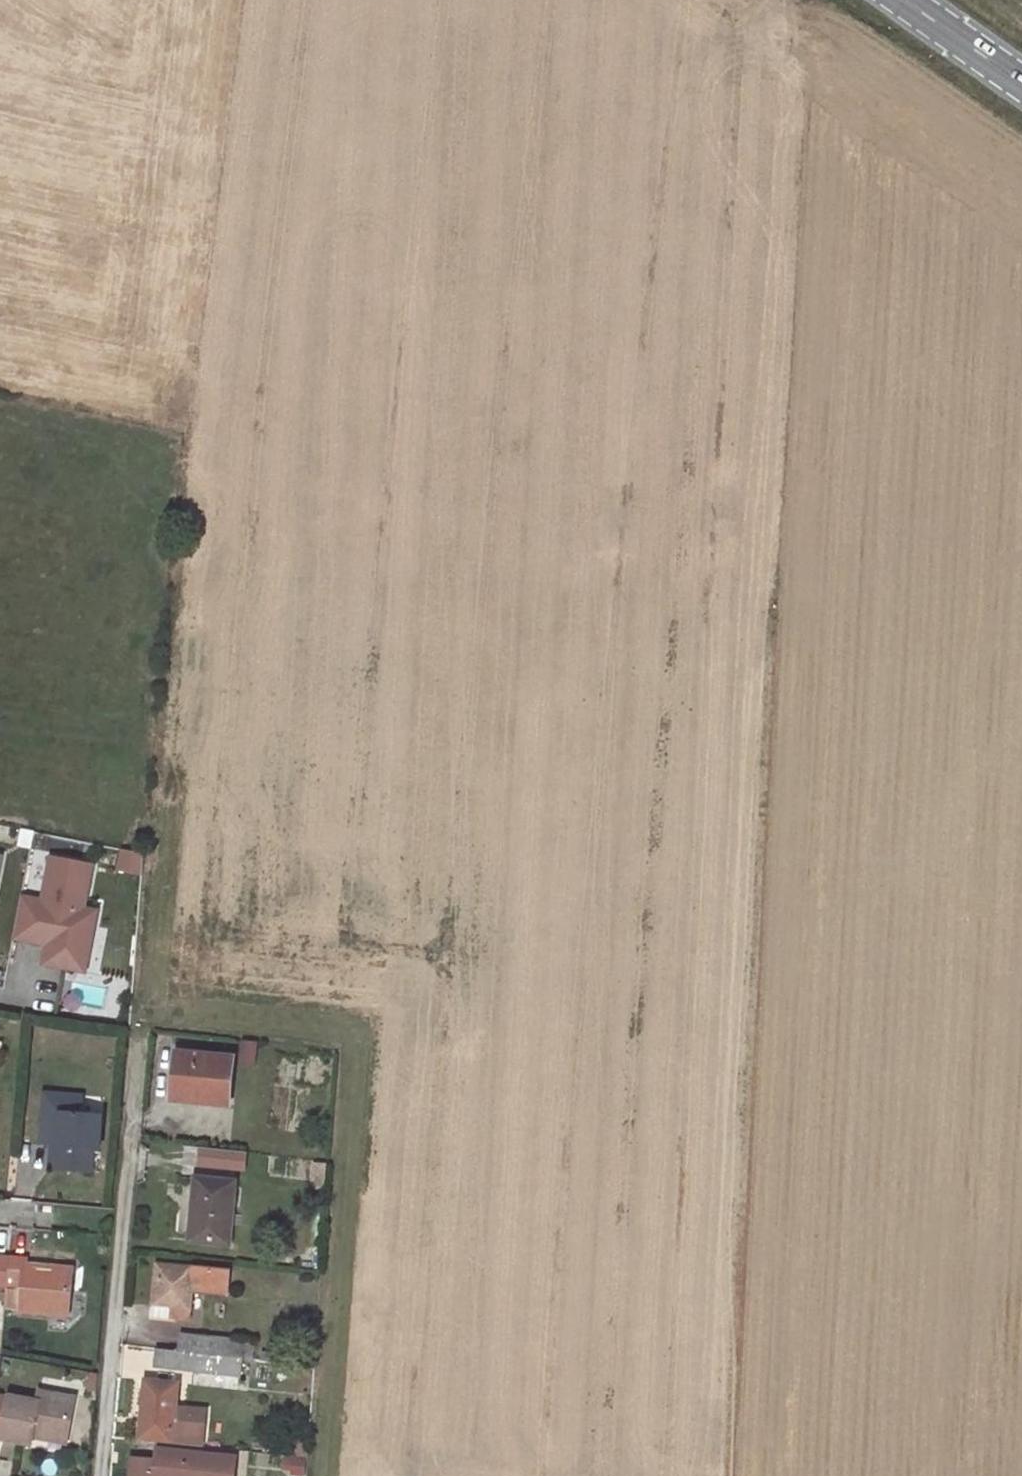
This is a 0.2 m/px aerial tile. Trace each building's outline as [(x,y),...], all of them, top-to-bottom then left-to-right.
[(124,847),(118,870),(143,876),(149,854),(124,847)] [(50,853),(41,894),(20,890),(12,931),(46,938),(88,946),(96,905),(83,902),(91,861),(50,853)] [(88,946),(46,938),(42,957),(84,966),(88,946)] [(246,1040),(244,1062),(257,1063),(259,1041),(246,1040)] [(239,1050),(180,1041),(172,1088),(229,1098),(239,1050)] [(59,1093),(81,1095),(83,1076),(47,1072),(40,1136),(49,1138),(55,1138),(59,1093)] [(102,1097),(81,1095),(59,1093),(55,1138),(49,1138),(47,1156),(89,1162),(92,1142),(97,1141),(102,1097)] [(242,1163),(245,1145),(200,1138),(198,1161),(242,1163)] [(233,1174),(197,1170),(189,1234),(227,1238),(233,1174)] [(9,1275),(11,1249),(0,1248),(0,1274),(9,1275)] [(29,1250),(11,1249),(9,1275),(26,1276),(24,1298),(69,1303),(69,1257),(29,1254),(29,1250)] [(226,1267),(158,1259),(154,1312),(191,1316),(193,1284),(222,1285),(226,1267)] [(183,1329),(179,1346),(241,1352),(244,1336),(183,1329)] [(241,1352),(179,1346),(166,1344),(165,1361),(238,1369),(241,1352)] [(170,1443),(198,1446),(202,1409),(176,1403),(179,1384),(148,1379),(141,1433),(170,1437),(170,1443)] [(74,1386),(41,1381),(38,1394),(8,1389),(4,1422),(2,1428),(32,1433),(35,1420),(67,1426),(74,1386)] [(0,1388),(0,1422),(4,1422),(8,1389),(0,1388)] [(236,1460),(161,1449),(160,1466),(137,1463),(135,1475),(234,1475),(236,1460)] [(288,1460),(287,1472),(309,1473),(310,1461),(288,1460)]
